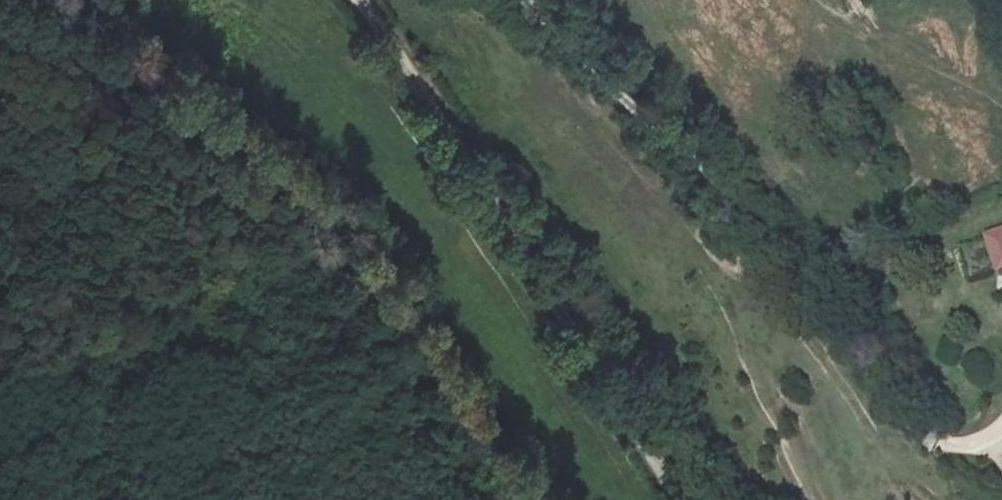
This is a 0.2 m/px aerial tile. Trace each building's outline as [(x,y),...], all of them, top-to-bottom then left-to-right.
[(988,235),(999,275),(1001,274),(1001,231),(988,235)]
